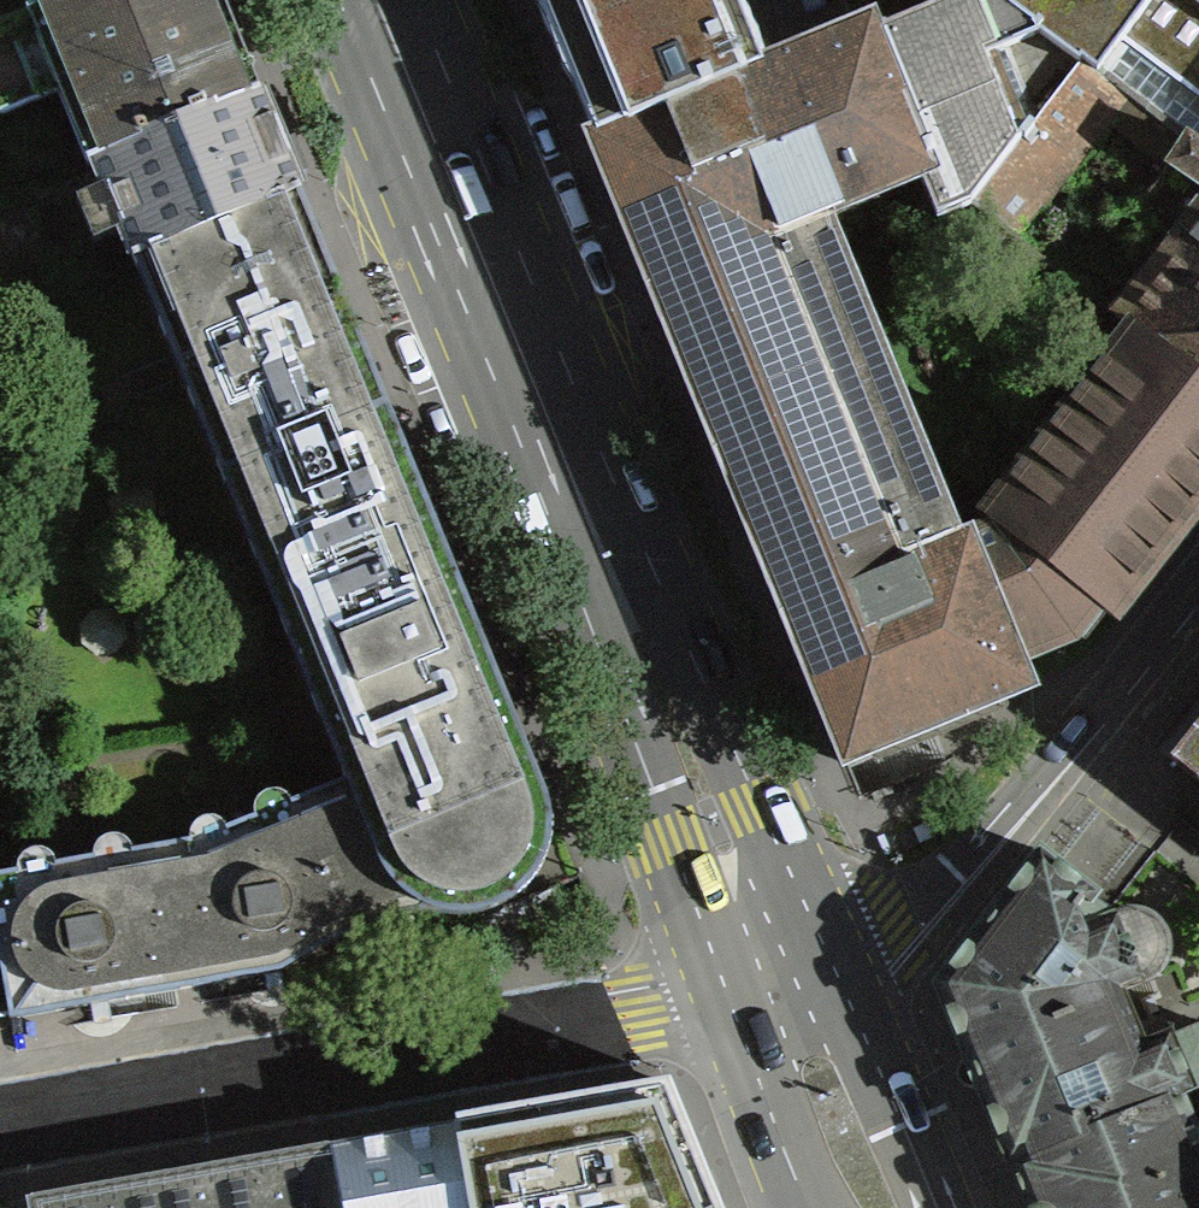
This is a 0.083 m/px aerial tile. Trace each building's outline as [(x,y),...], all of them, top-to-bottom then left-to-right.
[(87,163),(260,93),(222,0),(67,0),(0,27),(0,115),(57,92),(87,163)] [(67,0),(0,0),(0,27),(67,0)] [(588,146),(757,77),(726,0),(525,0),(557,79),(567,93),(588,146)] [(858,36),(757,77),(588,146),(585,147),(705,441),(825,734),(840,771),(1025,696),(1014,668),(1069,646),(1094,613),(1110,626),(1198,513),(1198,387),(1128,333),(979,522),(990,531),(986,536),(925,561),(793,238),(915,188),(932,228),(966,213),(1020,142),(1078,67),(1093,79),(1152,0),(843,0),(858,36)] [(1198,160),(1198,13),(1182,0),(1152,0),(1093,79),(1120,99),(1183,148),(1198,160)] [(1198,13),(1198,0),(1182,0),(1198,13)] [(1120,99),(1093,79),(1078,67),(1020,142),(1063,173),(1120,99)] [(94,165),(133,262),(301,193),(296,182),(308,178),(302,164),(294,143),(282,148),(260,93),(87,163),(88,167),(94,165)] [(1063,173),(1020,142),(966,213),(1012,249),(1015,244),(1011,241),(1063,173)] [(1183,148),(1127,221),(1171,253),(1198,274),(1198,160),(1183,148)] [(343,297),(301,193),(133,262),(221,475),(388,407),(343,297)] [(1198,387),(1198,274),(1171,253),(1114,323),(1128,333),(1198,387)] [(551,828),(550,808),(487,653),(388,407),(221,475),(345,779),(347,778),(403,915),(428,912),(469,916),(484,913),(502,906),(520,892),(533,878),(546,854),(551,828)] [(1166,768),(1198,794),(1198,726),(1166,768)] [(234,979),(281,971),(355,931),(403,915),(347,778),(345,779),(202,838),(161,845),(186,988),(234,979)] [(161,845),(0,873),(0,963),(10,1019),(98,1003),(186,988),(161,845)] [(959,956),(932,992),(959,1058),(1114,995),(1115,998),(1156,982),(1155,979),(1160,972),(1162,965),(1164,957),(1162,945),(1160,939),(1154,930),(1149,925),(1141,921),(1135,919),(1128,919),(1120,919),(1109,924),(1101,918),(1086,906),(1091,901),(1035,857),(959,956)] [(959,1058),(974,1095),(1005,1171),(1173,1102),(1198,1089),(1198,1032),(1166,1045),(1164,1043),(1138,1054),(1115,998),(1114,995),(959,1058)] [(711,1181),(669,1081),(667,1079),(455,1116),(456,1122),(471,1207),(723,1207),(711,1181)] [(1021,1207),(1198,1207),(1198,1165),(1173,1102),(1005,1171),(1017,1200),(1021,1207)] [(456,1122),(395,1133),(332,1144),(343,1207),(471,1207),(456,1122)] [(30,1207),(343,1207),(332,1144),(180,1171),(28,1197),(30,1207)]
